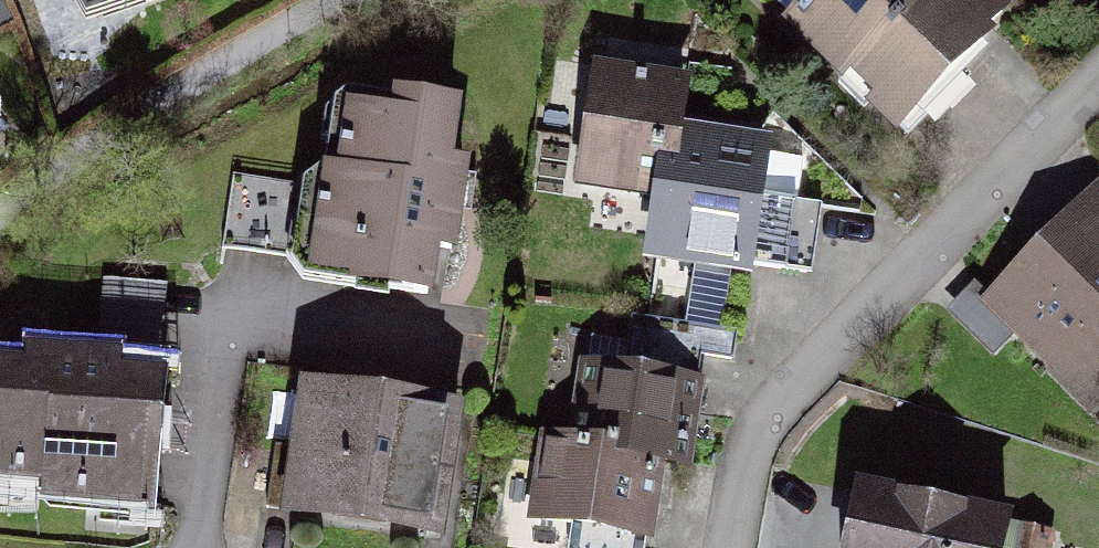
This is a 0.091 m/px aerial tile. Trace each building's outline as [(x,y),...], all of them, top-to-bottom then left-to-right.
[(72,39),(195,0),(56,0),(72,39)] [(986,0),(797,0),(907,112),(1003,18),(986,0)] [(804,258),(819,165),(721,150),(728,103),(603,84),(585,192),(705,211),(700,242),(804,258)] [(435,296),(470,140),(339,111),(304,267),(435,296)] [(1093,415),(1098,410),(1098,204),(1094,198),(989,301),(1093,415)] [(711,379),(585,367),(578,447),(552,444),(542,547),(656,547),(663,469),(697,471),(711,379)] [(149,522),(159,388),(0,376),(0,511),(149,522)] [(399,547),(438,547),(459,422),(300,395),(278,528),(399,547)] [(1036,522),(881,481),(863,547),(1029,547),(1036,522)]
